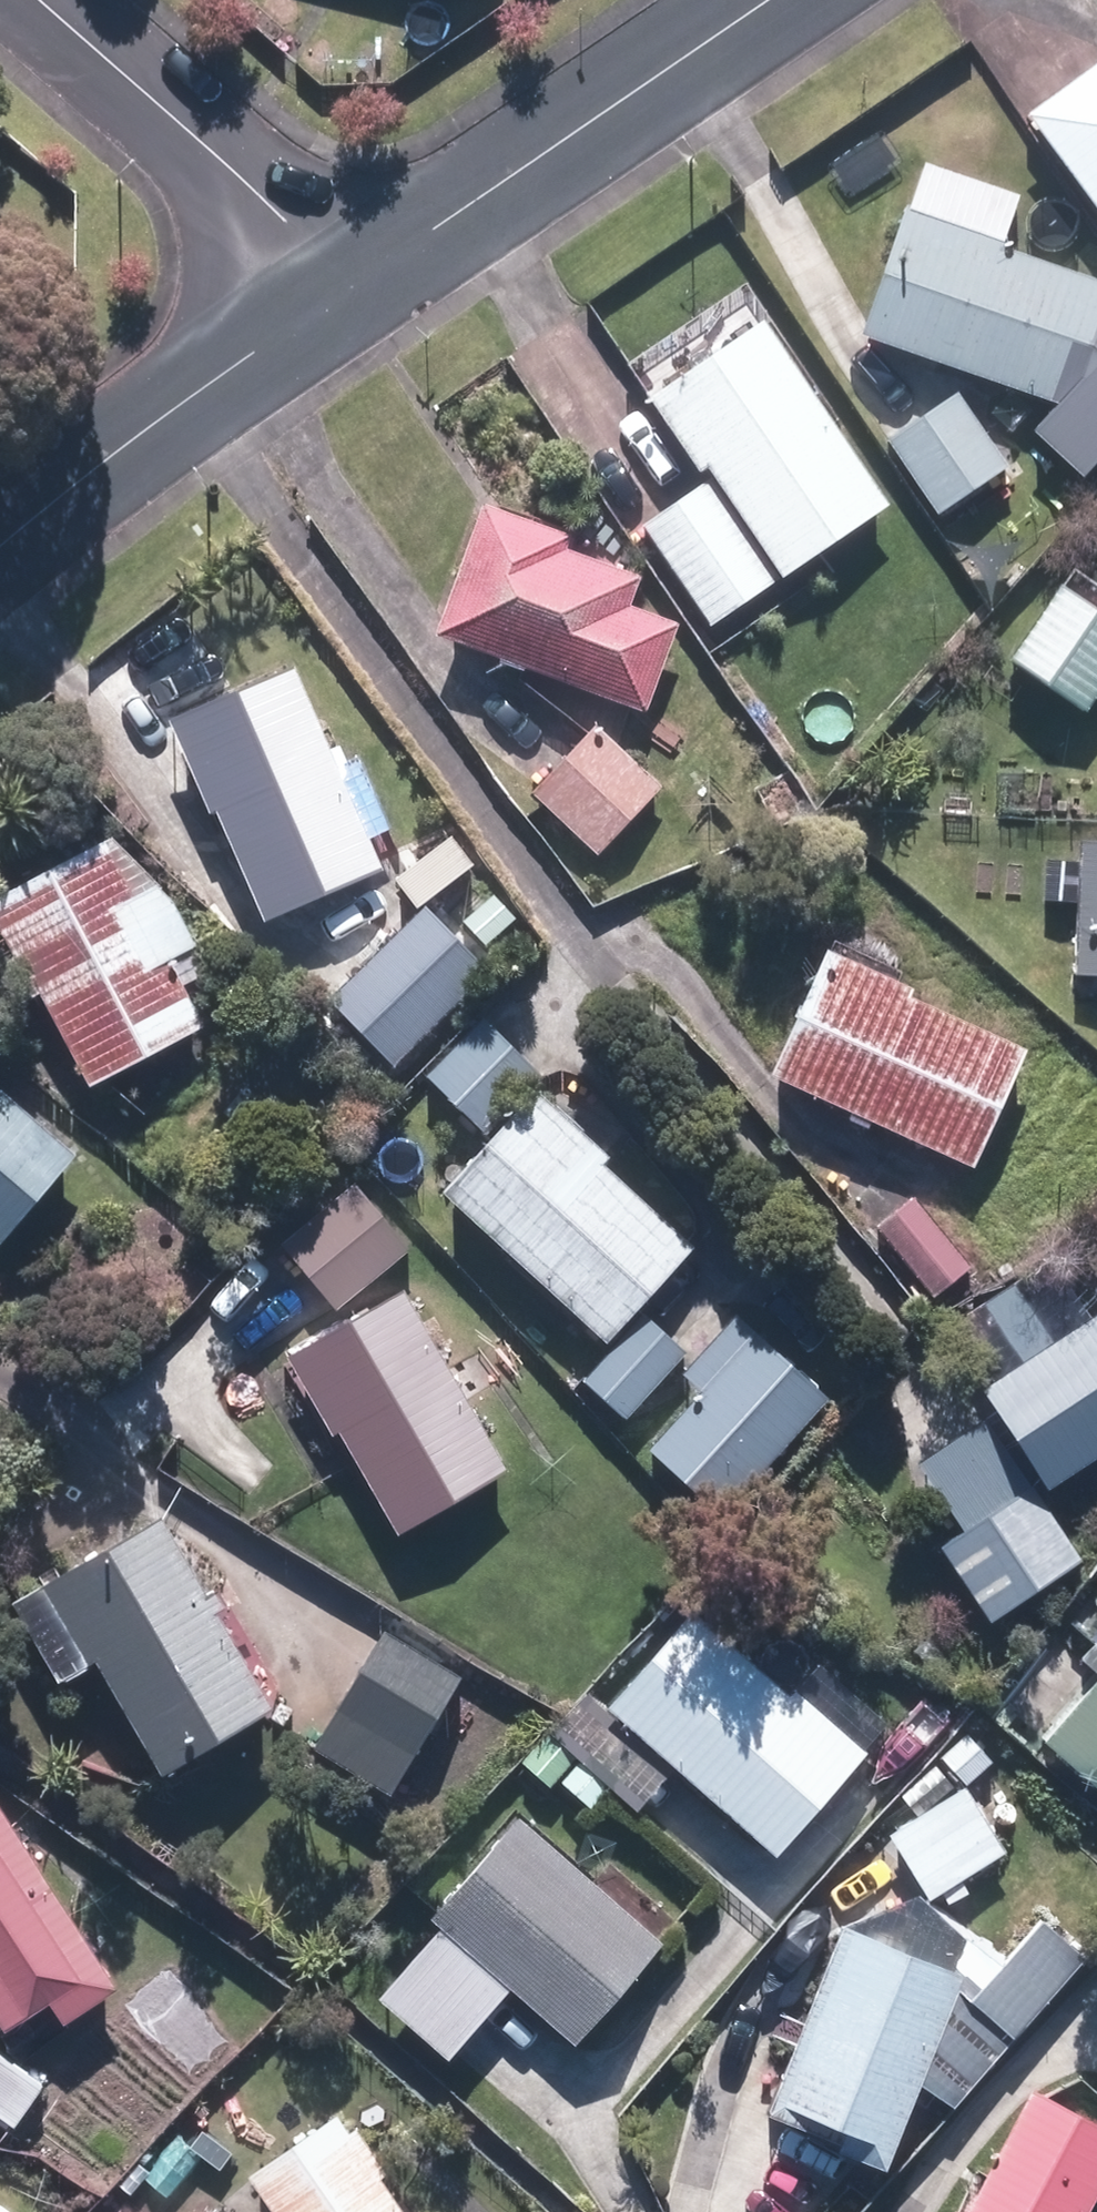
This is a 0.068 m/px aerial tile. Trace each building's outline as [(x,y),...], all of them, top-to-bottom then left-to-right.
[(1096,212),(1096,74),(1031,124),(1096,212)] [(1076,413),(1096,352),(1096,278),(907,213),(864,342),(1076,413)] [(710,472),(786,583),(895,509),(768,325),(651,404),(702,478),(710,472)] [(891,446),(941,518),(1012,468),(962,396),(891,446)] [(1093,482),(1096,475),(1096,433),(1076,423),(1057,465),(1093,482)] [(647,532),(714,627),(777,582),(710,487),(647,532)] [(441,639),(647,714),(678,630),(631,612),(642,581),(566,554),(570,539),(488,508),(441,639)] [(1092,706),(1096,699),(1096,605),(1065,584),(1018,653),(1092,706)] [(219,814),(267,925),(384,874),(297,672),(173,726),(212,817),(219,814)] [(537,796),(602,857),(666,787),(602,727),(537,796)] [(163,882),(137,895),(108,838),(3,892),(101,1075),(205,1020),(172,958),(196,945),(163,882)] [(1096,979),(1096,844),(1083,843),(1078,978),(1096,979)] [(330,1008),(394,1071),(449,1016),(385,953),(364,974),(326,945),(293,981),(330,1008)] [(771,1081),(978,1173),(1030,1054),(909,1001),(913,993),(828,954),(771,1081)] [(756,1041),(781,1053),(797,1021),(772,1009),(756,1041)] [(431,1078),(492,1135),(544,1080),(483,1022),(431,1078)] [(74,1146),(0,1084),(0,1233),(74,1146)] [(449,1197),(612,1347),(701,1252),(607,1165),(611,1160),(543,1097),(449,1197)] [(287,1247),(340,1312),(411,1252),(358,1189),(287,1247)] [(880,1231),(936,1299),(971,1272),(915,1203),(880,1231)] [(343,1435),(402,1538),(511,1475),(407,1295),(290,1362),(334,1440),(343,1435)] [(1050,1494),(1096,1463),(1096,1317),(983,1393),(1050,1494)] [(654,1452),(728,1517),(829,1400),(735,1318),(688,1373),(706,1390),(654,1452)] [(588,1383),(627,1422),(688,1357),(649,1319),(588,1383)] [(985,1628),(999,1647),(1020,1632),(1007,1614),(1086,1558),(989,1422),(923,1469),(968,1532),(941,1552),(992,1623),(985,1628)] [(99,1664),(166,1780),(278,1716),(165,1520),(42,1591),(50,1605),(26,1618),(63,1683),(99,1664)] [(678,1614),(587,1717),(763,1872),(884,1736),(808,1668),(778,1702),(678,1614)] [(319,1751),(396,1795),(464,1678),(387,1633),(319,1751)] [(1096,1785),(1096,1689),(1050,1746),(1096,1785)] [(891,1838),(934,1903),(1008,1853),(986,1820),(1013,1802),(992,1773),(891,1838)] [(6,2033),(54,2004),(68,2026),(117,1996),(0,1808),(0,2024),(6,2033)] [(517,1981),(586,2040),(671,1941),(526,1817),(441,1916),(451,1924),(390,1994),(456,2052),(517,1981)] [(842,2159),(888,2176),(965,1981),(846,1933),(773,2122),(846,2151),(842,2159)] [(935,2075),(961,2097),(983,2073),(957,2049),(935,2075)] [(16,2130),(46,2088),(0,2056),(0,2119),(16,2130)] [(1096,2197),(1096,2126),(1035,2095),(988,2188),(976,2182),(961,2211),(1089,2211),(1096,2197)] [(273,2211),(402,2211),(381,2181),(388,2176),(359,2133),(353,2136),(342,2119),(252,2180),(273,2211)]
